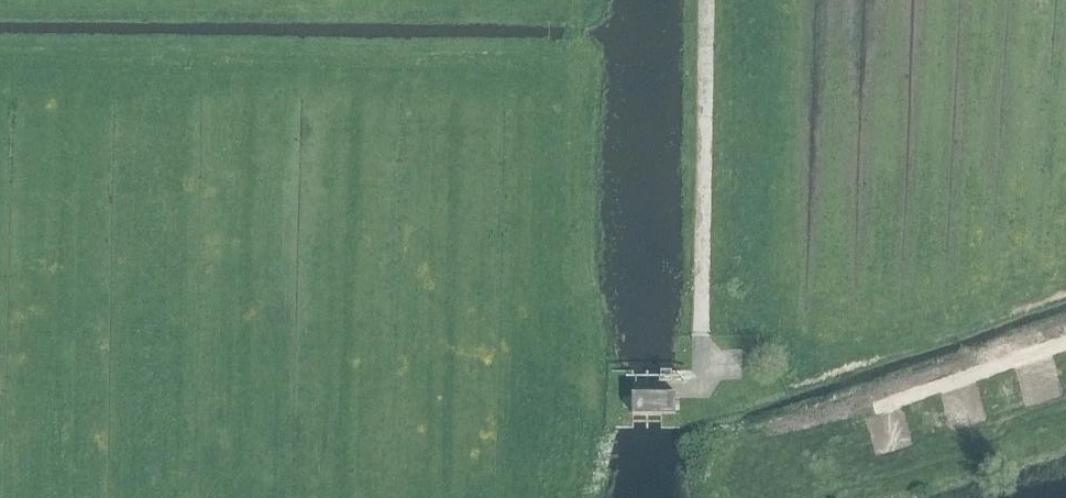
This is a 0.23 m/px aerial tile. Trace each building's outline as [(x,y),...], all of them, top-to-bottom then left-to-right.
[(632,392),(632,414),(674,413),(674,392),(632,392)]
